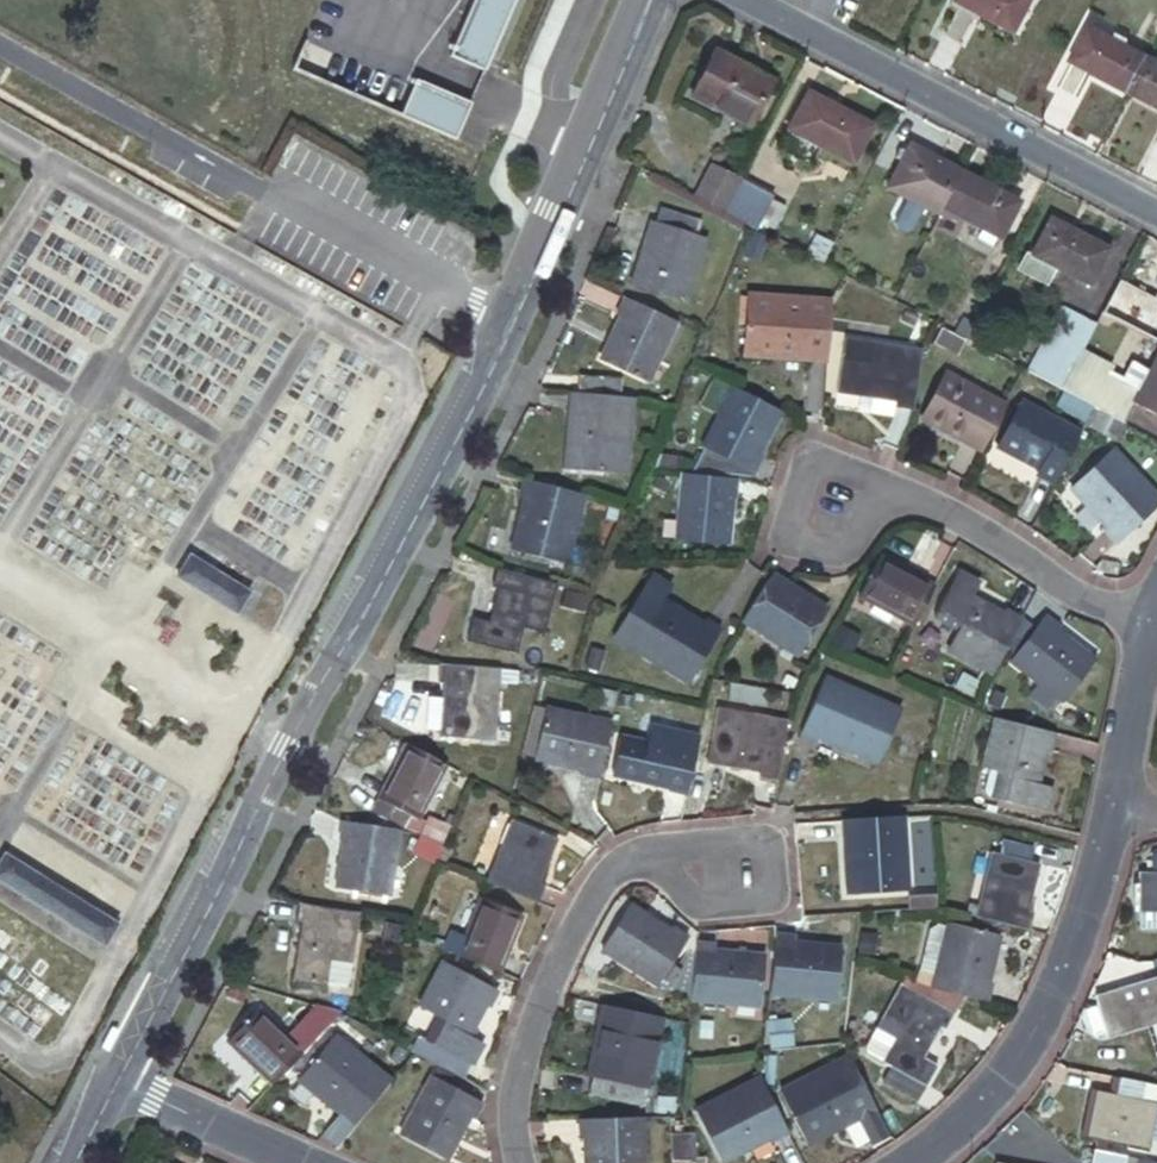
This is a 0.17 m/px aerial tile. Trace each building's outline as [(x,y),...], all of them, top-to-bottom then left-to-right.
[(448,54),(485,70),(515,0),(472,0),(448,54)] [(959,3),(1016,33),(1034,0),(960,0),(959,3)] [(1071,60),(1129,90),(1147,56),(1089,26),(1071,60)] [(714,49),(691,93),(749,123),(772,80),(714,49)] [(1129,90),(1156,105),(1156,62),(1147,56),(1129,90)] [(416,76),(400,113),(454,136),(470,99),(416,76)] [(809,91),(788,128),(852,161),(871,124),(809,91)] [(886,186),(937,215),(941,208),(960,171),(909,144),(886,186)] [(733,196),(742,180),(712,165),(704,181),(733,196)] [(1018,201),(960,171),(941,208),(998,238),(1018,201)] [(759,230),(775,198),(742,180),(733,196),(725,212),(759,230)] [(695,196),(725,212),(733,196),(704,181),(695,196)] [(644,198),(640,215),(675,224),(679,206),(644,198)] [(675,224),(640,215),(636,231),(643,232),(632,276),(678,288),(693,228),(675,224)] [(1051,218),(1032,255),(1054,267),(1089,285),(1108,249),(1051,218)] [(643,232),(636,231),(624,275),(632,276),(643,232)] [(1054,267),(1032,255),(1026,253),(1017,270),(1045,284),(1054,267)] [(796,348),(796,356),(815,357),(819,293),(737,289),(734,344),(796,348)] [(664,317),(611,291),(603,307),(610,312),(589,353),(634,376),(664,317)] [(1108,294),(1099,311),(1112,318),(1122,323),(1131,307),(1108,294)] [(952,333),(962,338),(977,309),(968,304),(952,333)] [(1099,311),(1094,321),(1107,327),(1112,318),(1099,311)] [(1048,331),(1026,372),(1041,380),(1063,338),(1048,331)] [(1081,347),(1063,338),(1041,380),(1059,389),(1070,367),(1081,347)] [(885,404),(902,406),(908,344),(857,340),(855,362),(828,361),(825,396),(886,400),(885,404)] [(733,352),(796,356),(796,348),(734,344),(733,352)] [(1137,394),(1156,405),(1156,356),(1150,370),(1137,394)] [(1117,384),(1137,394),(1150,370),(1129,358),(1117,384)] [(562,366),(561,378),(597,379),(598,367),(562,366)] [(1070,367),(1059,389),(1077,399),(1088,377),(1070,367)] [(954,440),(968,447),(994,398),(938,369),(914,411),(957,434),(954,440)] [(1088,377),(1077,399),(1088,405),(1123,423),(1137,394),(1117,384),(1091,371),(1088,377)] [(723,382),(692,437),(676,464),(736,468),(739,464),(747,451),(742,448),(765,408),(723,382)] [(561,399),(557,461),(589,462),(591,438),(611,439),(616,387),(555,384),(554,398),(561,399)] [(1032,475),(1047,483),(1073,433),(1014,401),(991,445),(1034,469),(1032,475)] [(1123,423),(1088,405),(1079,421),(1114,439),(1123,423)] [(1097,530),(1108,542),(1155,500),(1108,447),(1066,485),(1102,525),(1097,530)] [(668,466),(664,531),(711,535),(714,489),(719,489),(721,471),(668,466)] [(574,488),(512,467),(507,487),(514,489),(499,535),(552,553),(574,488)] [(849,596),(901,626),(925,583),(874,553),(849,596)] [(619,628),(676,663),(711,607),(694,596),(690,602),(651,577),(658,566),(639,555),(613,596),(631,608),(619,628)] [(190,556),(177,576),(235,613),(248,592),(190,556)] [(542,563),(478,557),(476,576),(482,577),(478,608),(467,608),(465,632),(513,635),(517,612),(536,614),(542,563)] [(756,563),(726,611),(782,646),(810,601),(765,574),(767,570),(756,563)] [(945,645),(987,670),(1018,617),(1003,607),(999,613),(971,597),(978,585),(959,574),(934,615),(955,628),(945,645)] [(1042,614),(1008,656),(1060,698),(1090,660),(1051,628),(1054,624),(1042,614)] [(488,653),(426,655),(426,673),(433,673),(433,685),(434,717),(434,725),(491,723),(488,653)] [(818,668),(791,724),(808,732),(812,724),(868,750),(890,702),(818,668)] [(579,759),(595,699),(533,681),(518,733),(564,745),(561,753),(579,759)] [(433,685),(420,686),(421,718),(434,717),(433,685)] [(710,691),(695,743),(746,758),(744,764),(761,770),(779,712),(710,691)] [(607,707),(597,740),(655,757),(654,762),(671,767),(688,709),(638,694),(632,714),(607,707)] [(997,770),(989,796),(1038,809),(1046,784),(1030,780),(1040,744),(1045,745),(1049,731),(990,714),(975,763),(982,766),(997,770)] [(362,790),(397,804),(403,807),(427,750),(385,733),(362,790)] [(980,793),(989,796),(997,770),(982,766),(976,785),(980,793)] [(391,818),(397,804),(362,790),(356,803),(391,818)] [(472,790),(455,852),(508,867),(513,850),(507,848),(519,804),(472,790)] [(410,802),(392,837),(411,846),(427,812),(410,802)] [(830,833),(827,886),(885,887),(888,820),(824,817),(824,833),(830,833)] [(326,835),(324,887),(372,888),(374,821),(318,820),(317,835),(326,835)] [(976,851),(957,911),(1012,930),(1018,912),(1011,909),(1025,866),(1013,862),(1018,848),(989,839),(985,854),(976,851)] [(1123,910),(1156,915),(1156,848),(1141,846),(1139,861),(1131,861),(1123,910)] [(0,862),(0,879),(105,945),(117,926),(5,853),(0,862)] [(437,869),(422,927),(469,939),(484,881),(437,869)] [(605,883),(576,921),(629,961),(661,917),(648,908),(644,912),(605,883)] [(275,915),(269,970),(303,973),(306,948),(326,950),(331,900),(272,895),(270,914),(275,915)] [(838,902),(820,899),(815,928),(833,931),(838,902)] [(937,918),(914,983),(946,994),(972,1004),(978,985),(971,983),(988,935),(937,918)] [(673,922),(664,975),(730,984),(736,940),(691,933),(692,926),(673,922)] [(752,922),(745,980),(807,989),(814,940),(766,933),(767,925),(752,922)] [(409,986),(394,1024),(440,1042),(453,1007),(440,1000),(452,969),(457,972),(462,956),(408,935),(391,979),(409,986)] [(1092,974),(1103,1015),(1136,1006),(1153,1002),(1156,1017),(1156,939),(1119,948),(1125,966),(1092,974)] [(582,986),(560,1036),(553,1052),(600,1073),(637,990),(582,967),(576,983),(582,986)] [(937,1009),(908,992),(887,979),(861,1020),(879,1032),(855,1071),(895,1096),(918,1059),(905,1051),(924,1019),(929,1022),(937,1009)] [(946,994),(914,983),(908,992),(937,1009),(946,994)] [(227,999),(201,1032),(245,1068),(279,1023),(271,1016),(263,1027),(227,999)] [(1136,1006),(1145,1044),(1156,1042),(1156,1017),(1153,1002),(1136,1006)] [(298,1013),(271,1057),(317,1086),(301,1111),(318,1121),(360,1051),(298,1013)] [(399,1034),(371,1106),(416,1124),(434,1080),(439,1082),(445,1065),(410,1053),(415,1040),(399,1034)] [(855,1098),(829,1040),(777,1062),(786,1085),(767,1094),(781,1124),(833,1102),(835,1107),(855,1098)] [(667,1079),(687,1129),(740,1109),(742,1113),(760,1106),(738,1051),(667,1079)] [(1138,1128),(1147,1096),(1156,1099),(1156,1079),(1129,1072),(1124,1090),(1087,1081),(1077,1123),(1136,1137),(1138,1128)] [(598,1129),(602,1080),(541,1074),(539,1091),(546,1092),(543,1152),(579,1155),(581,1128),(598,1129)] [(1138,1128),(1156,1133),(1156,1099),(1147,1096),(1138,1128)] [(635,1101),(638,1124),(659,1121),(656,1098),(635,1101)] [(984,1162),(1057,1162),(990,1143),(984,1162)] [(160,1155),(141,1145),(132,1162),(156,1162),(160,1155)] [(1107,1160),(1073,1150),(1070,1162),(1106,1162),(1107,1160)]
